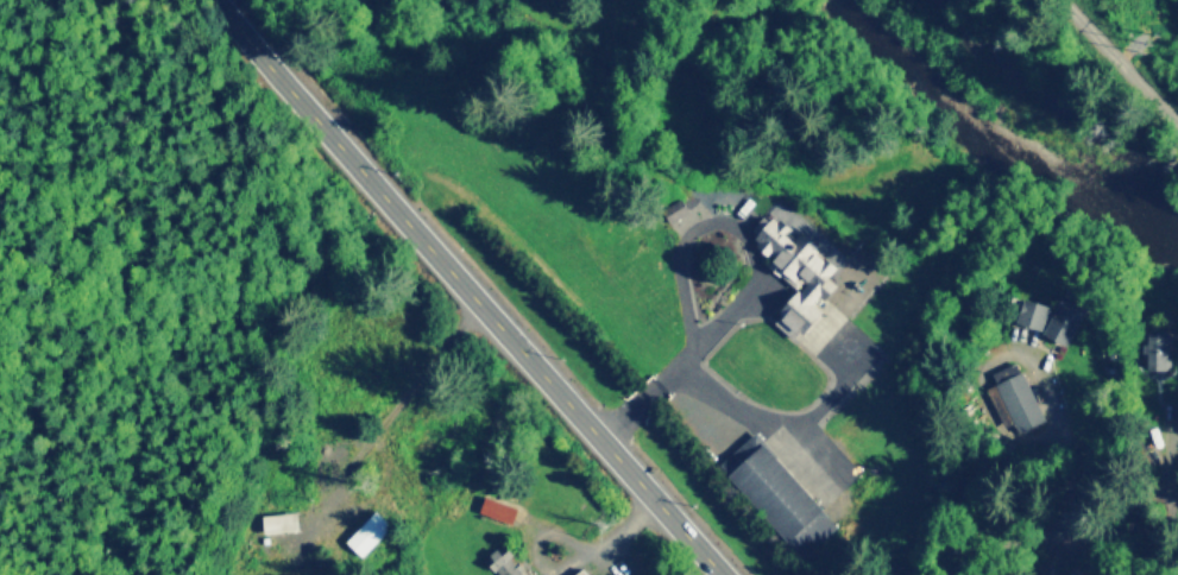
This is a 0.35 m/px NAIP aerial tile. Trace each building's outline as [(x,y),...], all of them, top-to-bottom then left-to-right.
[(797,288),(771,320),(796,339),(823,304),(821,302),(836,282),(828,276),(839,262),(800,232),(798,235),(771,213),(750,240),(773,257),(767,265),(797,288)] [(1015,323),(1071,339),(1082,301),(1059,295),(1056,305),(1023,295),(1015,323)] [(1147,367),(1168,367),(1167,341),(1142,341),(1142,351),(1147,351),(1147,367)] [(1003,426),(1013,422),(1017,431),(1044,419),(1017,359),(990,371),(995,382),(985,386),(1003,426)] [(835,528),(758,429),(720,459),(797,557),(835,528)] [(478,512),(512,521),(517,504),(483,494),(478,512)] [(344,539),(360,555),(390,524),(374,508),(344,539)] [(295,510),(261,514),(263,531),(296,528),(295,510)] [(525,571),(503,544),(485,559),(498,574),(520,574),(525,571)] [(581,565),(570,574),(589,574),(581,565)]
